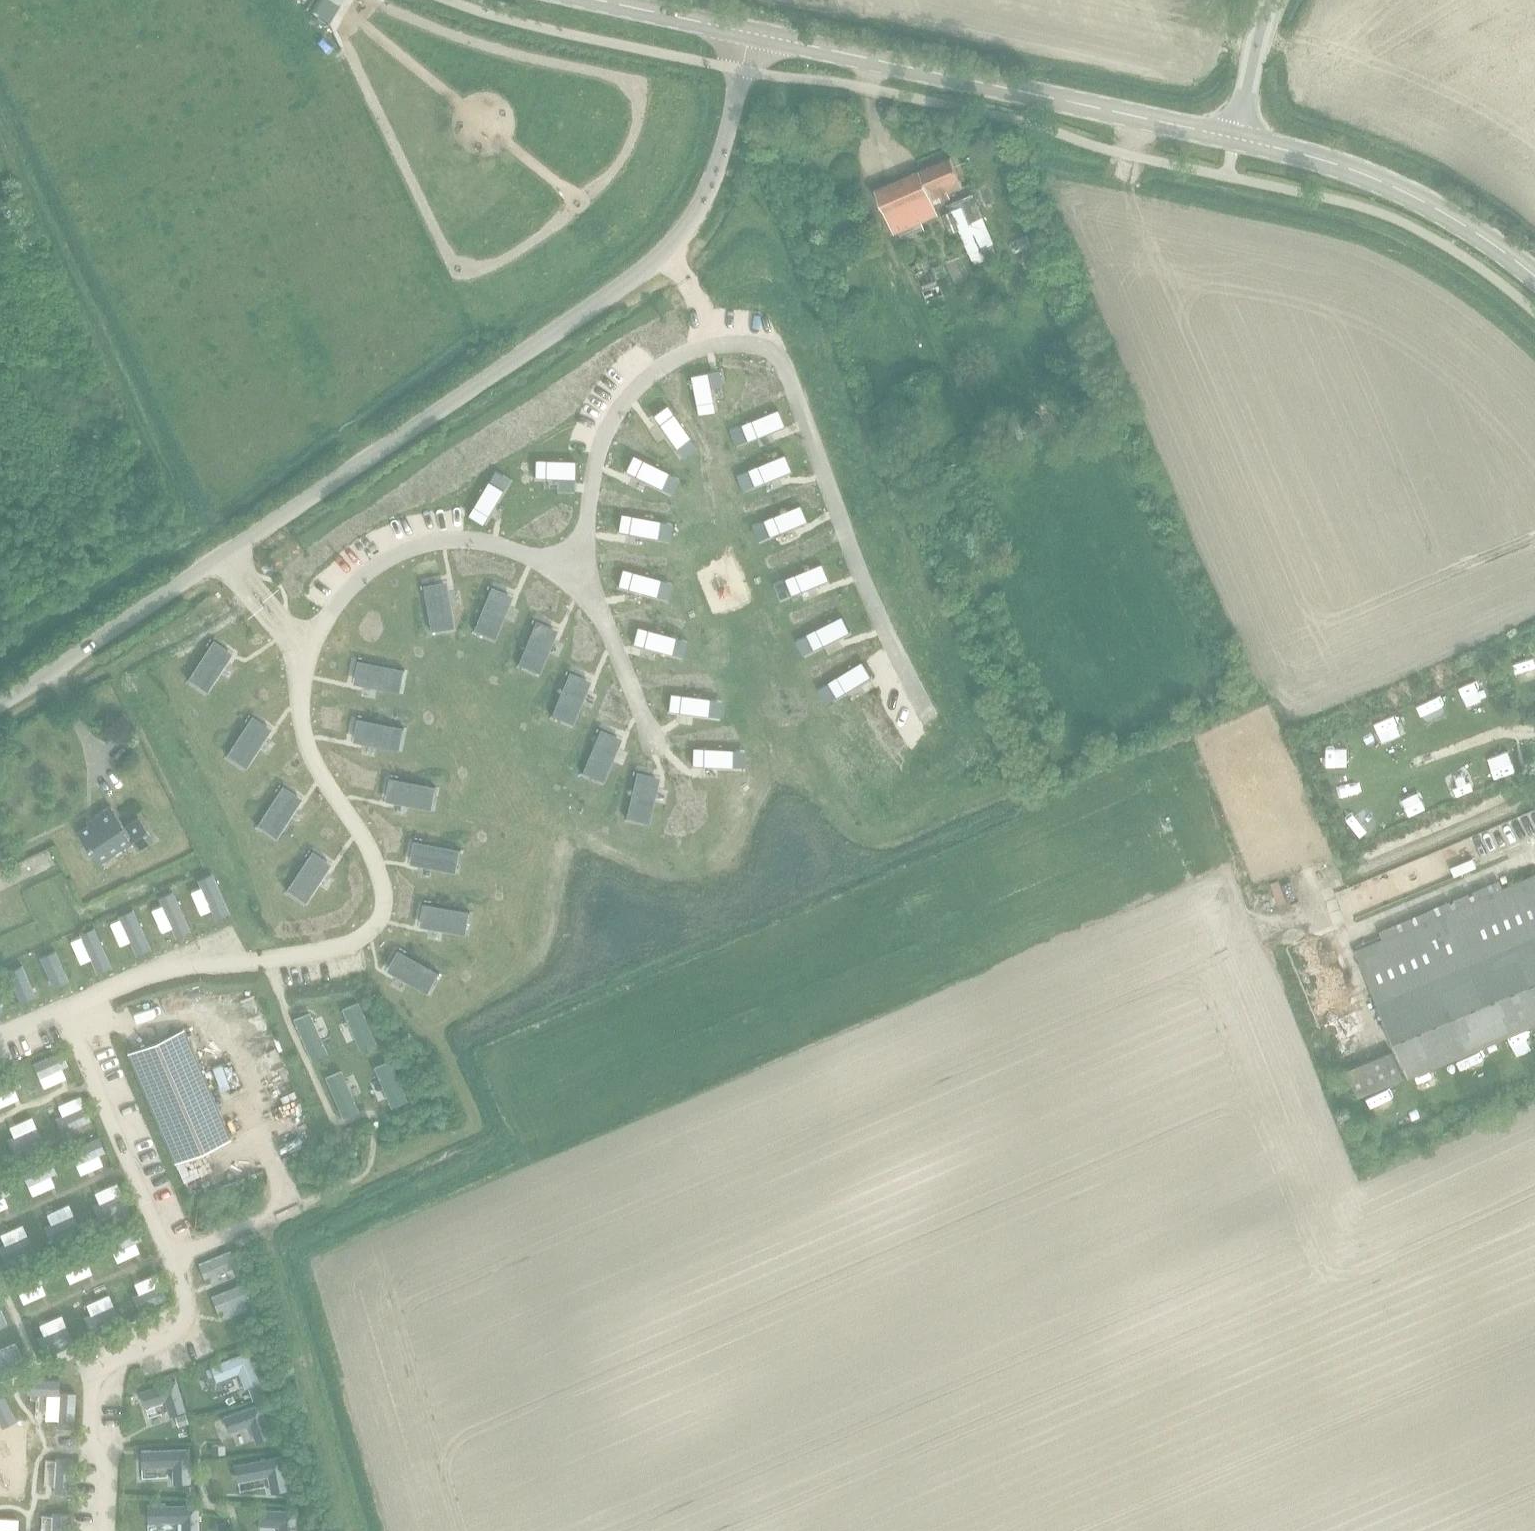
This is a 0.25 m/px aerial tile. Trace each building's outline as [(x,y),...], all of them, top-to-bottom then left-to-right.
[(892,232),(895,231),(936,214),(930,200),(938,196),(939,200),(949,196),(947,193),(962,186),(949,157),(874,190),(892,232)] [(948,203),(973,262),(997,253),(972,193),(948,203)] [(932,260),(914,267),(929,306),(948,299),(932,260)] [(714,414),(707,374),(690,377),(697,417),(714,414)] [(689,441),(666,407),(653,416),(676,449),(689,441)] [(783,427),(777,411),(741,424),(747,440),(783,427)] [(669,475),(632,457),(625,472),(661,490),(669,475)] [(789,472),(783,457),(748,470),(754,486),(789,472)] [(575,479),(575,462),(534,461),(534,478),(575,479)] [(491,485),(487,483),(466,516),(481,525),(502,492),(491,485)] [(805,523),(799,506),(763,520),(769,536),(805,523)] [(657,540),(660,523),(621,515),(618,532),(657,540)] [(827,582),(820,565),(784,579),(791,596),(827,582)] [(656,597),(661,581),(622,570),(618,587),(656,597)] [(454,629),(445,582),(422,586),(430,633),(454,629)] [(495,641),(513,596),(491,587),(473,632),(495,641)] [(850,634),(843,618),(807,634),(815,650),(850,634)] [(539,674),(557,631),(534,622),(516,665),(539,674)] [(671,655),(675,638),(636,628),(632,645),(671,655)] [(206,693),(231,653),(212,641),(186,680),(206,693)] [(397,693),(402,670),(357,662),(353,685),(397,693)] [(871,678),(863,663),(828,684),(836,698),(871,678)] [(573,726),(590,683),(569,674),(551,717),(573,726)] [(706,717),(709,700),(671,694),(668,712),(706,717)] [(247,769),(272,729),(252,717),(227,756),(247,769)] [(396,751),(401,728),(357,719),(352,743),(396,751)] [(603,784),(621,739),(599,730),(581,775),(603,784)] [(732,769),(733,751),(692,749),(691,767),(732,769)] [(648,825),(659,778),(637,773),(626,819),(648,825)] [(428,812),(433,788),(388,779),(383,802),(428,812)] [(275,840),(301,800),(281,787),(255,827),(275,840)] [(123,825),(109,804),(94,815),(96,819),(77,831),(94,858),(128,835),(137,848),(152,838),(138,816),(123,825)] [(453,874),(458,851),(412,842),(408,865),(453,874)] [(304,905),(331,866),(311,853),(285,892),(304,905)] [(1397,1048),(1348,1069),(1359,1095),(1534,1021),(1534,873),(1355,949),(1397,1048)] [(230,915),(212,875),(198,881),(215,921),(230,915)] [(191,933),(173,893),(158,899),(176,939),(191,933)] [(463,936),(468,913),(423,905),(419,928),(463,936)] [(151,952),(134,912),(119,919),(136,959),(151,952)] [(112,969),(94,929),(79,935),(97,975),(112,969)] [(69,981),(55,952),(40,959),(53,988),(69,981)] [(426,994),(437,974),(395,952),(384,972),(426,994)] [(35,996),(22,967),(6,974),(20,1003),(35,996)] [(375,1045),(358,1003),(341,1010),(358,1052),(375,1045)] [(326,1044),(310,1006),(294,1013),(310,1051),(326,1044)] [(182,1027),(127,1051),(174,1161),(230,1138),(182,1027)] [(67,1058),(61,1044),(32,1056),(38,1070),(67,1058)] [(407,1102),(391,1062),(374,1069),(391,1109),(407,1102)] [(358,1103),(343,1064),(327,1070),(342,1110),(358,1103)] [(15,1066),(0,1072),(0,1089),(21,1080),(15,1066)] [(91,1114),(85,1100),(56,1113),(62,1127),(91,1114)] [(41,1136),(35,1122),(6,1134),(12,1148),(41,1136)] [(104,1144),(98,1130),(69,1143),(75,1157),(104,1144)] [(56,1166),(50,1152),(21,1164),(27,1178),(56,1166)] [(3,1174),(0,1175),(0,1191),(9,1188),(3,1174)] [(127,1201),(121,1187),(92,1200),(98,1214),(127,1201)] [(79,1222),(73,1208),(44,1221),(50,1235),(79,1222)] [(141,1233),(135,1219),(107,1231),(113,1245),(141,1233)] [(27,1229),(0,1240),(0,1245),(4,1255),(33,1243),(27,1229)] [(93,1253),(87,1239),(58,1252),(63,1262),(64,1266),(93,1253)] [(237,1259),(231,1245),(199,1258),(205,1272),(237,1259)] [(46,1274),(40,1260),(11,1272),(18,1286),(46,1274)] [(167,1291),(161,1277),(132,1289),(138,1303),(167,1291)] [(249,1293),(243,1279),(212,1291),(217,1305),(249,1293)] [(119,1313),(113,1299),(84,1311),(90,1325),(119,1313)] [(72,1334),(66,1320),(37,1332),(43,1346),(72,1334)] [(14,1337),(0,1343),(0,1361),(20,1352),(14,1337)] [(245,1389),(262,1382),(248,1350),(211,1366),(217,1381),(238,1373),(243,1386),(245,1389)] [(59,1374),(28,1372),(27,1388),(58,1390),(56,1421),(74,1422),(76,1386),(58,1385),(59,1374)] [(176,1379),(140,1391),(144,1405),(145,1407),(165,1401),(169,1414),(169,1415),(186,1410),(176,1379)] [(0,1384),(0,1419),(1,1421),(15,1414),(1,1384),(0,1384)] [(260,1403),(224,1417),(228,1430),(230,1433),(250,1426),(254,1440),(256,1443),(272,1437),(260,1403)] [(189,1483),(188,1447),(138,1449),(139,1468),(171,1467),(172,1483),(189,1483)] [(70,1486),(72,1452),(55,1451),(54,1485),(70,1486)] [(283,1455),(234,1464),(238,1481),(268,1475),(272,1493),(290,1490),(283,1455)] [(197,1504),(156,1504),(156,1523),(180,1523),(180,1530),(197,1530),(197,1504)] [(69,1508),(52,1507),(51,1530),(68,1530),(69,1508)] [(297,1510),(259,1509),(258,1526),(279,1527),(279,1530),(296,1530),(297,1510)]
